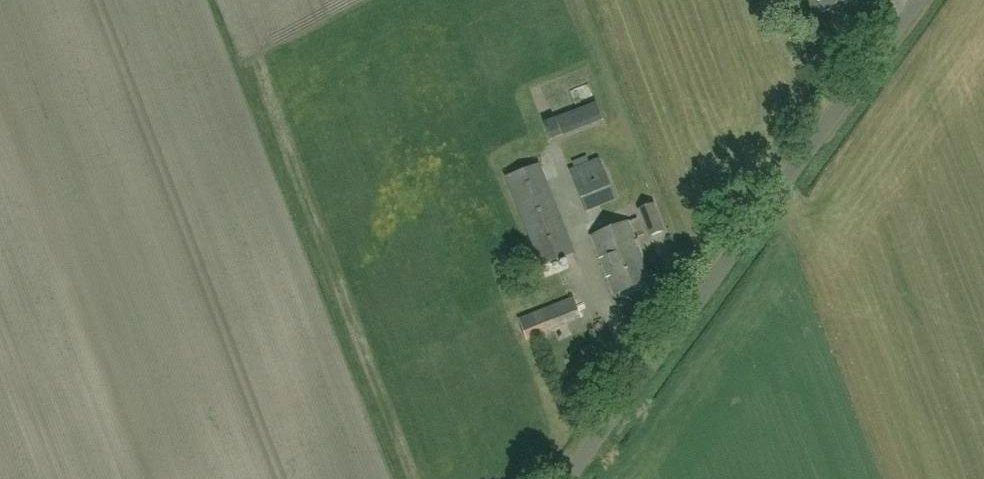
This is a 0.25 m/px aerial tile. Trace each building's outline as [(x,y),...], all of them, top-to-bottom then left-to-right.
[(823,12),(853,0),(818,0),(823,12)] [(556,113),(562,131),(605,117),(599,99),(556,113)] [(574,169),(581,188),(611,177),(603,157),(574,169)] [(505,177),(535,251),(541,266),(574,253),(538,163),(505,177)] [(664,230),(654,203),(639,209),(649,236),(664,230)] [(651,280),(651,278),(660,275),(654,259),(644,262),(628,220),(590,234),(614,294),(651,280)] [(573,296),(520,318),(528,340),(582,318),(573,296)]
